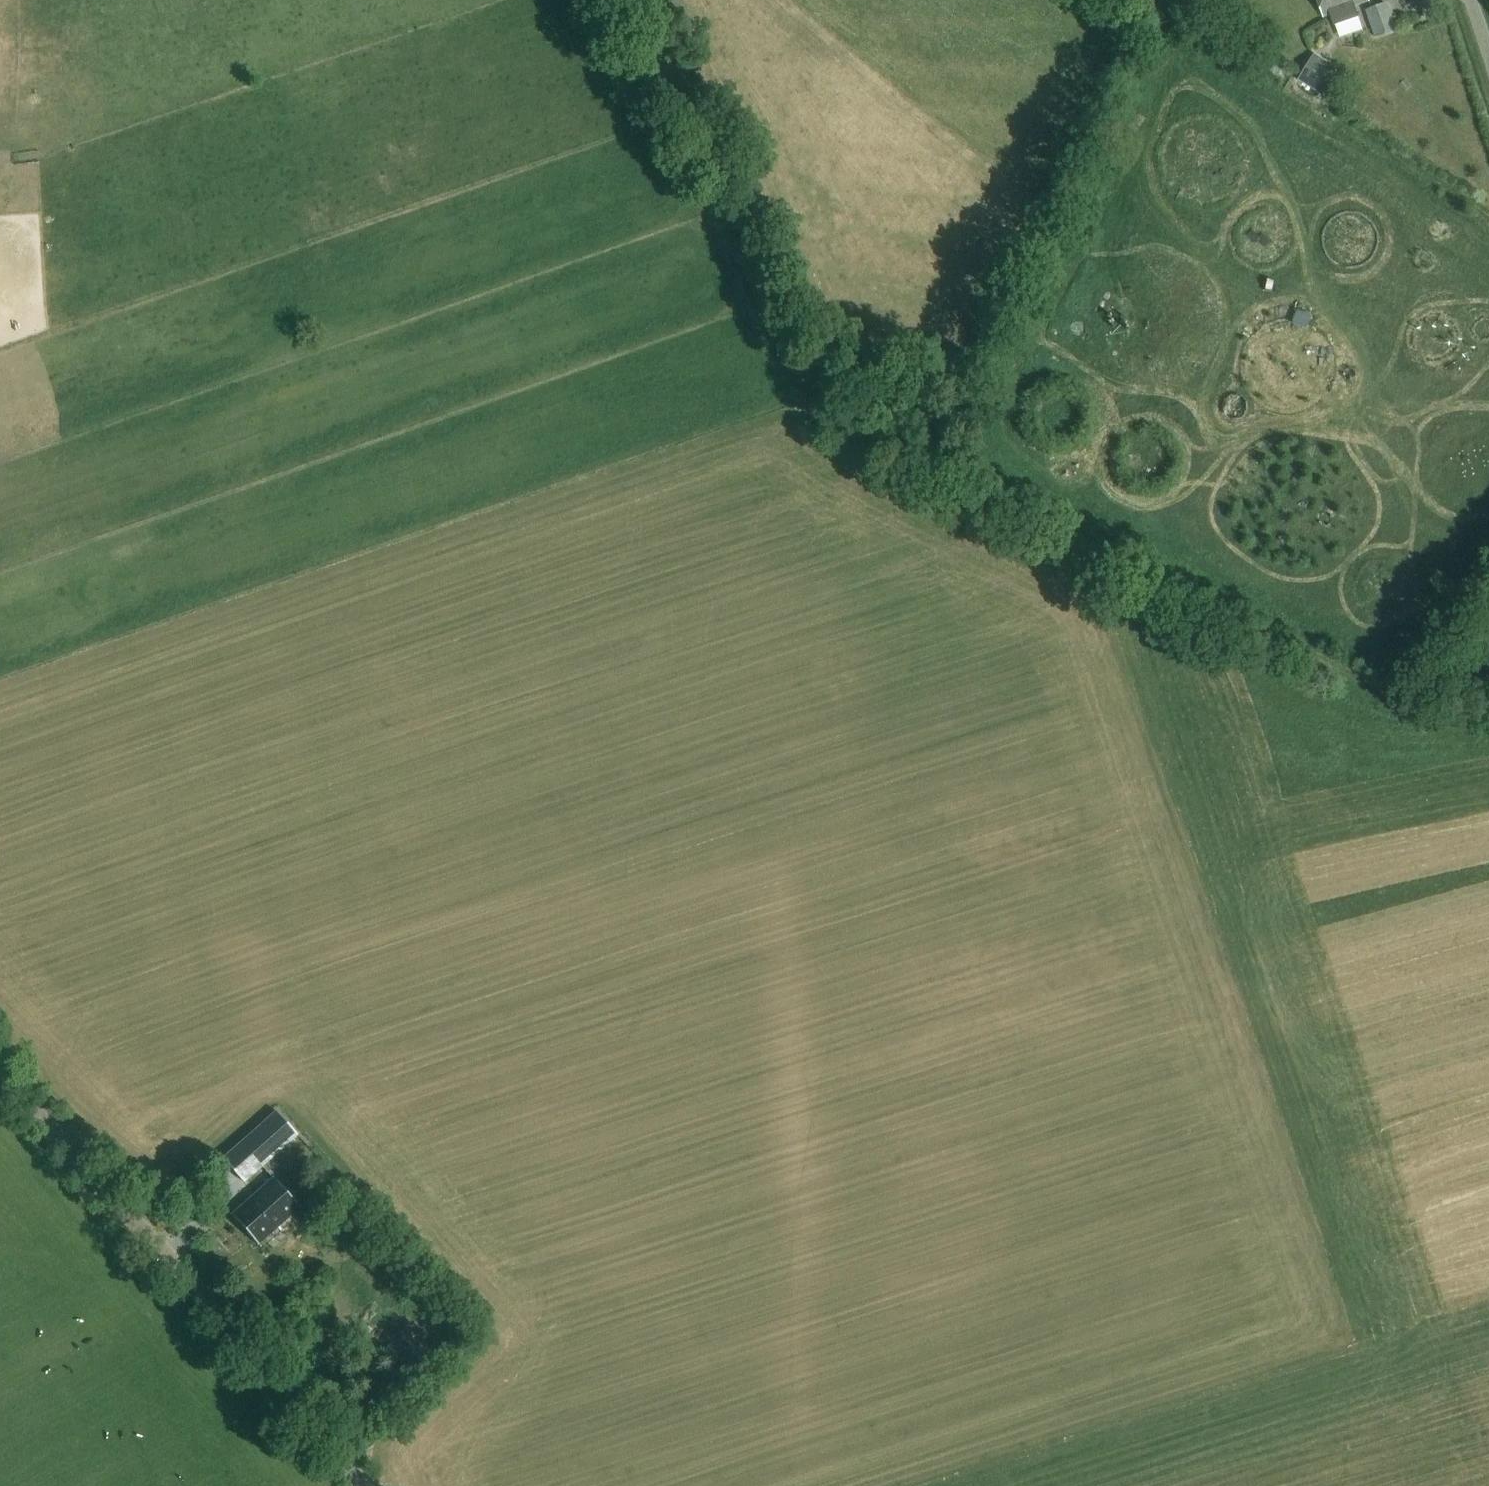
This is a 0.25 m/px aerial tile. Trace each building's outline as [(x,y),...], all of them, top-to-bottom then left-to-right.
[(1324,18),(1325,17),(1324,17),(1330,15),(1335,31),(1349,26),(1351,29),(1367,24),(1360,4),(1370,1),(1370,0),(1318,0),(1324,18)] [(1375,37),(1397,29),(1388,2),(1366,10),(1375,37)] [(1344,72),(1315,54),(1299,80),(1328,98),(1344,72)] [(275,1112),(242,1142),(263,1165),(296,1136),(275,1112)] [(274,1179),(232,1217),(258,1244),(299,1207),(274,1179)]
